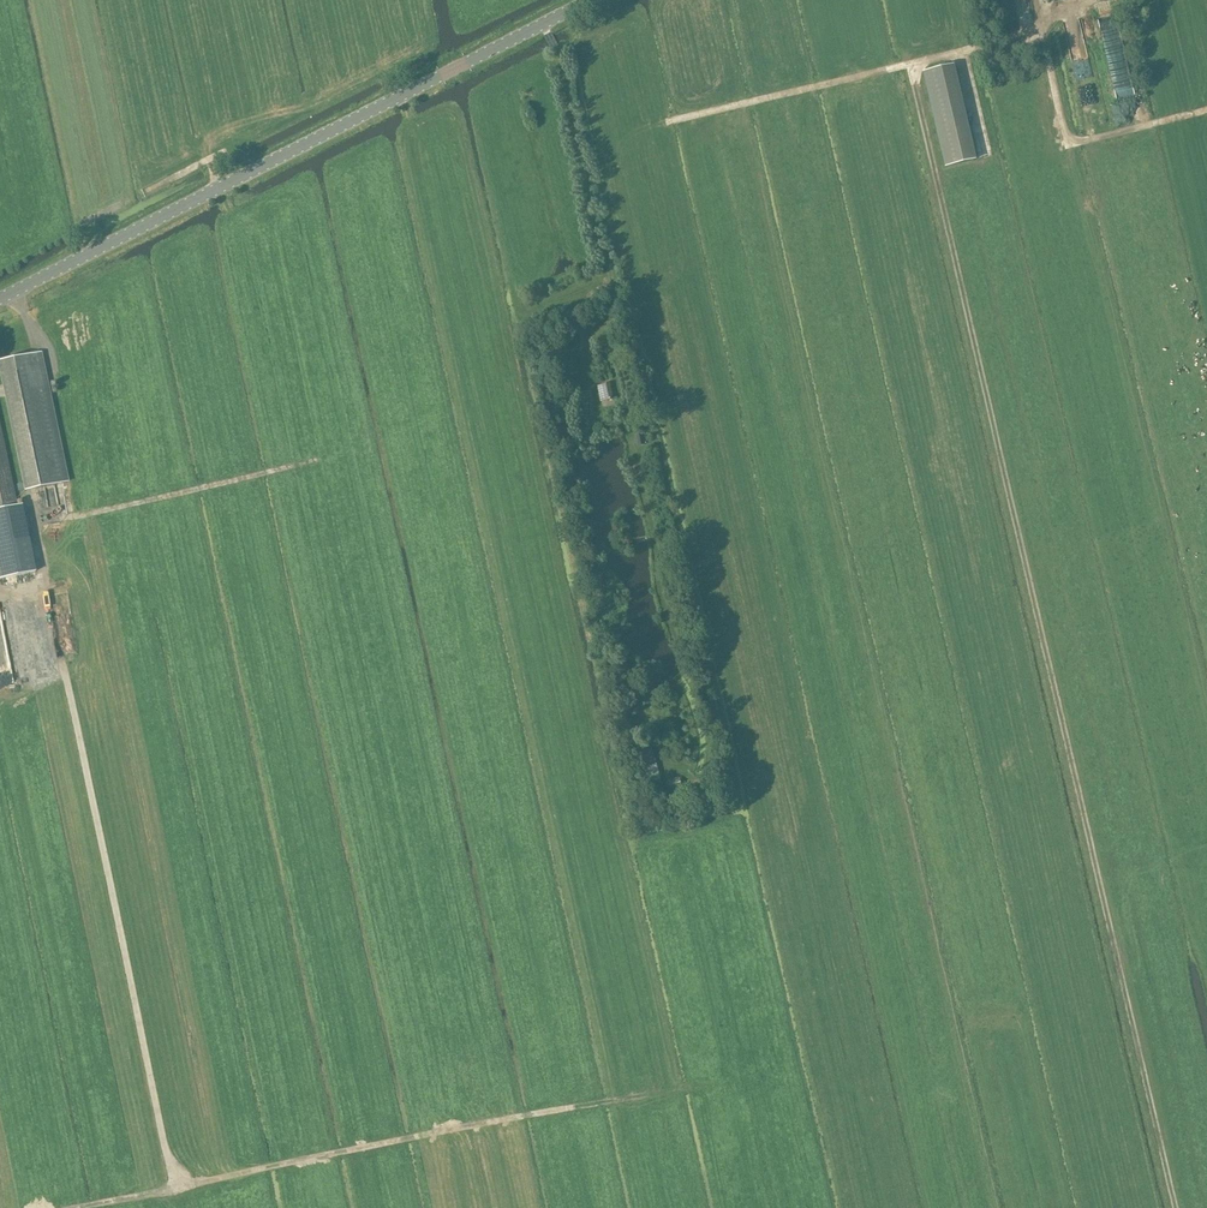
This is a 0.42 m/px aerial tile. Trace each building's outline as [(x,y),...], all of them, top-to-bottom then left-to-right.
[(68,480),(41,351),(0,360),(0,368),(26,489),(68,480)] [(574,386),(574,372),(561,372),(562,386),(574,386)] [(610,382),(598,384),(601,400),(613,398),(610,382)] [(17,505),(0,423),(0,508),(17,505)] [(636,446),(646,444),(643,430),(639,431),(635,432),(633,432),(636,446)] [(17,505),(0,508),(0,577),(36,570),(22,504),(17,505)] [(668,779),(671,791),(682,788),(679,776),(668,779)]
